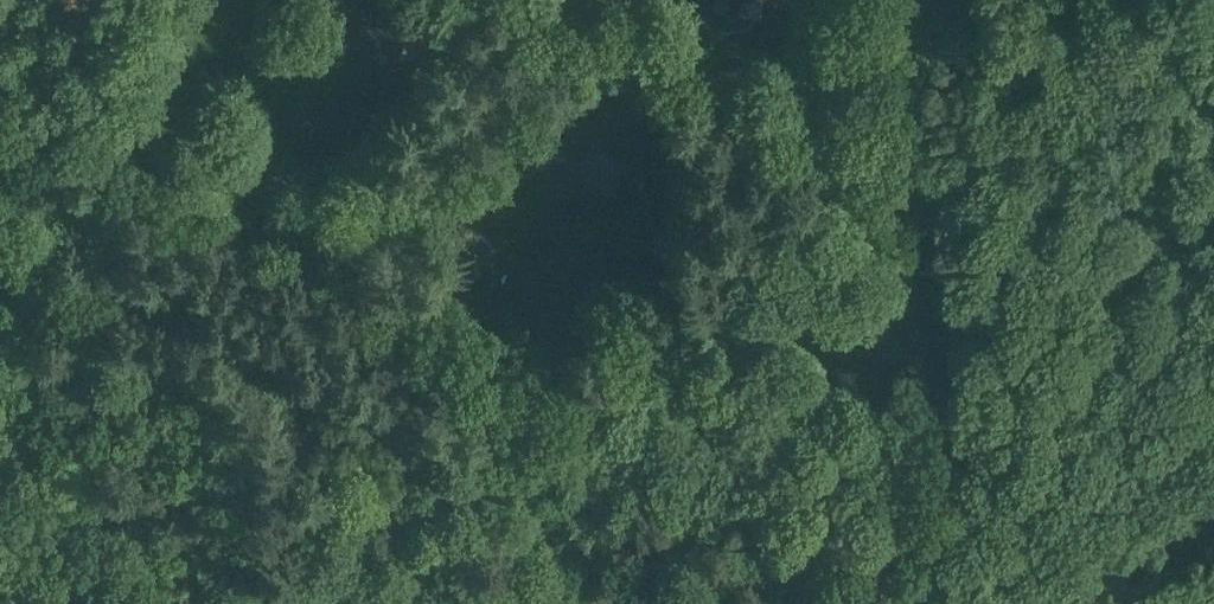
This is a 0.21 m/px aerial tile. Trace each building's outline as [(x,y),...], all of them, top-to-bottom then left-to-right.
[(733,14),(741,0),(710,0),(733,14)] [(532,87),(500,141),(510,147),(535,162),(541,152),(550,137),(568,148),(635,187),(659,148),(583,102),(579,108),(576,113),(567,108),(545,95),(543,93),(532,87)]
